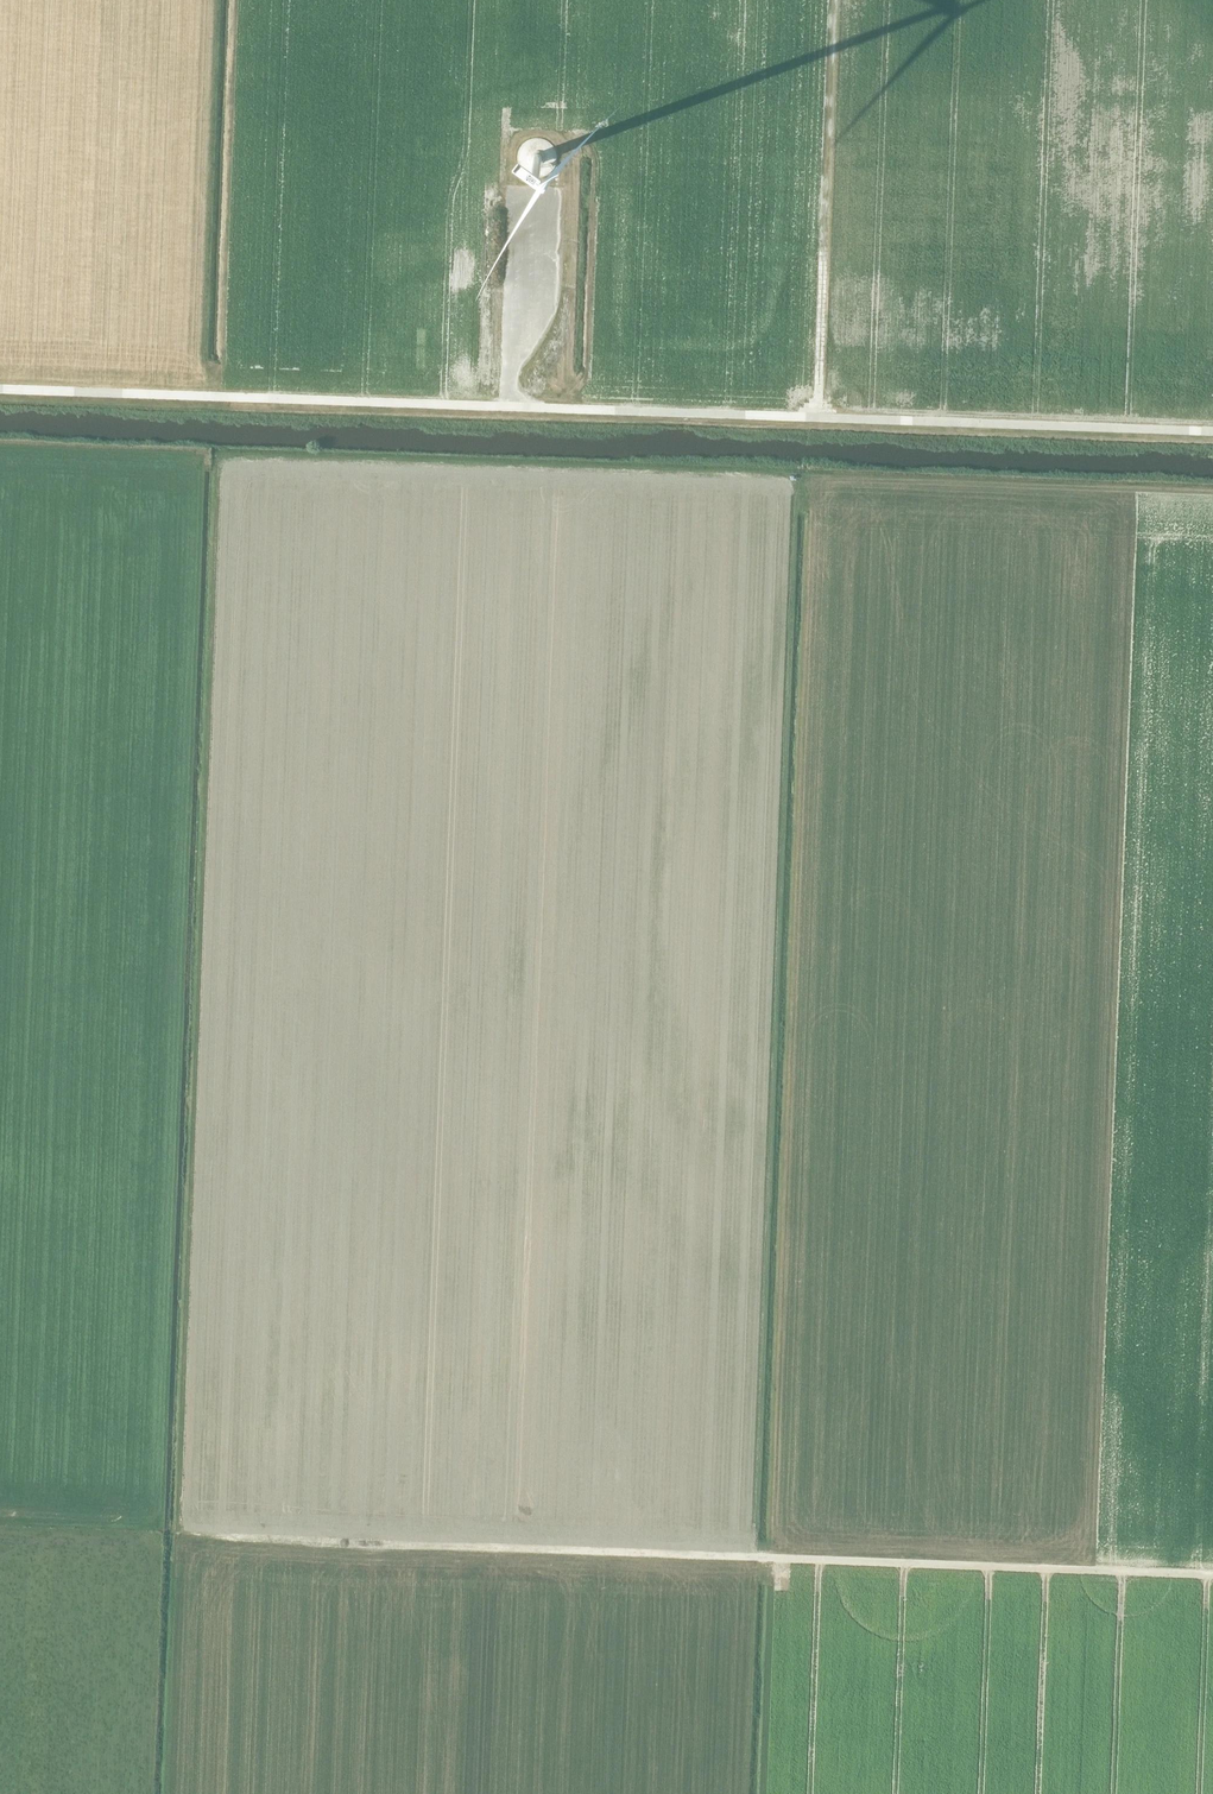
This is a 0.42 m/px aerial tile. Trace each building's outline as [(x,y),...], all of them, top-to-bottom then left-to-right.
[(531,156),(531,157),(531,158),(531,159),(532,159),(532,160),(533,161),(533,162),(534,162),(535,163),(536,163),(537,163),(538,163),(539,163),(540,163),(541,163),(542,162),(543,162),(543,161),(544,160),(544,159),(545,159),(545,158),(545,157),(545,156),(545,155),(545,154),(544,153),(544,152),(543,152),(543,151),(542,150),(541,150),(540,149),(539,149),(538,149),(537,149),(536,149),(535,150),(534,150),(533,151),(533,152),(532,152),(532,153),(531,154),(531,155),(531,156)]
